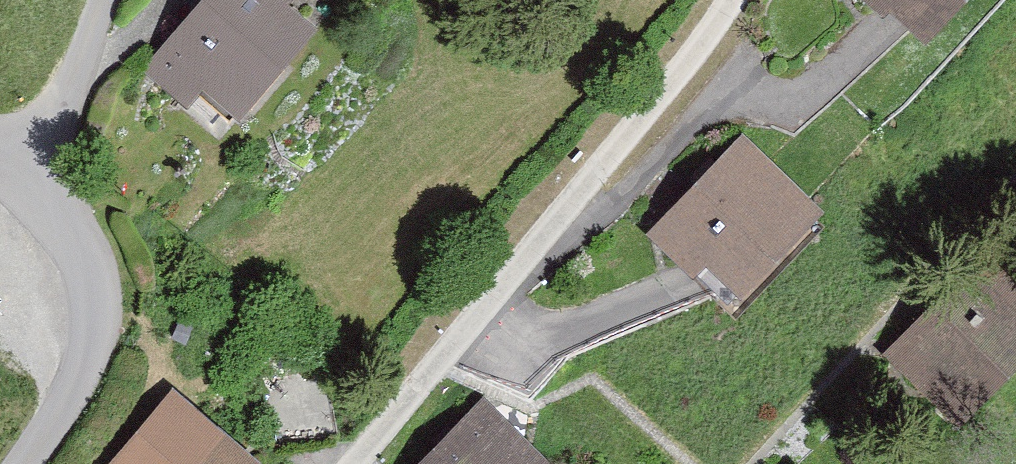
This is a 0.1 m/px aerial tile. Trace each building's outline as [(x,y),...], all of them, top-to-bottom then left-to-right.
[(202,2),(143,69),(212,129),(226,114),(238,124),(314,38),(285,13),(296,0),(200,0),(202,2)] [(820,218),(745,143),(647,240),(723,315),(820,218)] [(978,266),(882,367),(961,441),(1015,384),(1015,302),(978,266)] [(167,402),(115,463),(243,463),(167,402)] [(481,415),(431,463),(530,463),(481,415)]
